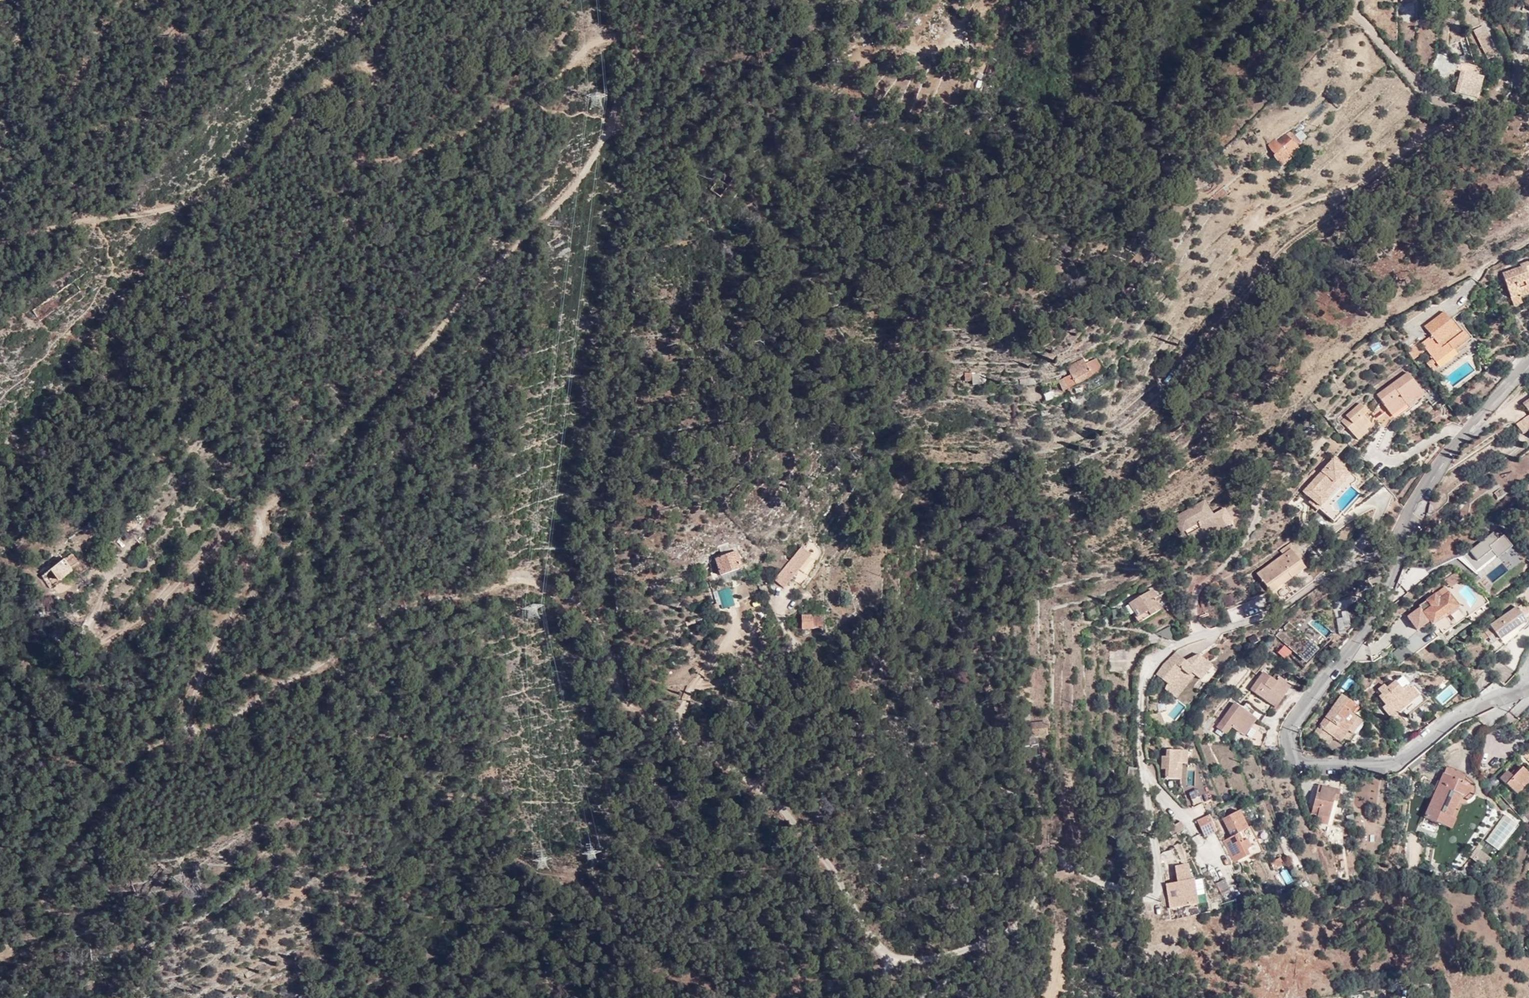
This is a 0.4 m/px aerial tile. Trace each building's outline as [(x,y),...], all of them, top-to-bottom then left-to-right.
[(1521,3),(1528,9),(1528,0),(1523,0),(1521,3)] [(1471,28),(1485,60),(1499,54),(1485,22),(1471,28)] [(1467,95),(1471,74),(1459,72),(1456,93),(1467,95)] [(1478,75),(1471,74),(1467,95),(1475,96),(1478,75)] [(1295,135),(1301,142),(1307,137),(1301,130),(1295,135)] [(1273,156),(1281,166),(1300,150),(1296,146),(1301,142),(1295,135),(1292,132),(1287,135),(1286,134),(1276,142),(1275,140),(1268,145),(1271,151),(1275,155),(1273,156)] [(1213,196),(1219,202),(1231,191),(1225,185),(1213,196)] [(1511,297),(1518,294),(1520,297),(1528,294),(1528,278),(1527,271),(1528,270),(1528,261),(1520,264),(1521,268),(1503,274),(1511,297)] [(83,283),(41,313),(47,322),(89,293),(83,283)] [(1518,294),(1511,297),(1514,307),(1522,304),(1520,297),(1518,294)] [(1433,372),(1458,353),(1456,350),(1473,338),(1464,326),(1461,328),(1455,321),(1452,317),(1450,319),(1444,311),(1424,327),(1431,336),(1421,343),(1433,359),(1426,364),(1433,372)] [(1424,352),(1417,343),(1406,351),(1413,360),(1424,352)] [(1051,358),(1060,361),(1064,351),(1055,347),(1051,358)] [(1096,359),(1086,364),(1083,359),(1067,366),(1071,375),(1058,381),(1064,391),(1103,372),(1096,359)] [(987,371),(964,372),(965,380),(972,380),(972,384),(986,383),(987,371)] [(1392,415),(1407,404),(1404,401),(1413,395),(1415,398),(1416,400),(1424,395),(1408,373),(1377,395),(1392,415)] [(1035,377),(1019,379),(1021,386),(1036,384),(1035,377)] [(1407,404),(1415,398),(1413,395),(1404,401),(1407,404)] [(1341,420),(1353,434),(1368,421),(1363,415),(1367,412),(1361,404),(1341,420)] [(1516,424),(1523,434),(1528,430),(1528,415),(1516,424)] [(1353,434),(1358,440),(1368,431),(1366,429),(1372,425),(1368,421),(1353,434)] [(1317,509),(1350,474),(1334,458),(1304,490),(1313,499),(1310,502),(1317,509)] [(1208,535),(1225,526),(1218,513),(1212,515),(1205,501),(1173,518),(1180,532),(1185,529),(1189,536),(1205,528),(1208,535)] [(1225,526),(1231,522),(1224,509),(1218,513),(1225,526)] [(1211,539),(1227,530),(1225,526),(1208,535),(1211,539)] [(1188,546),(1208,535),(1205,528),(1189,536),(1185,529),(1180,532),(1188,546)] [(1502,535),(1498,538),(1493,532),(1464,554),(1488,586),(1522,560),(1502,535)] [(1283,555),(1291,549),(1301,562),(1304,560),(1292,543),(1280,551),(1283,555)] [(1305,568),(1301,562),(1291,549),(1283,555),(1257,574),(1268,589),(1287,575),(1290,579),(1305,568)] [(714,559),(720,576),(743,568),(737,551),(714,559)] [(804,551),(777,583),(786,591),(813,558),(804,551)] [(58,582),(59,583),(71,573),(74,577),(84,570),(82,567),(87,563),(90,566),(94,563),(88,554),(78,561),(72,553),(64,559),(65,560),(42,577),(50,588),(58,582)] [(1306,572),(1309,575),(1318,569),(1314,565),(1306,572)] [(1318,569),(1309,575),(1313,580),(1322,574),(1318,569)] [(1456,571),(1444,580),(1450,588),(1463,577),(1456,571)] [(1271,593),(1290,579),(1287,575),(1268,589),(1271,593)] [(1417,629),(1429,620),(1431,623),(1446,612),(1448,614),(1459,607),(1444,587),(1418,606),(1419,608),(1407,616),(1417,629)] [(1129,604),(1139,622),(1160,610),(1154,599),(1157,597),(1152,590),(1129,604)] [(1226,607),(1235,604),(1231,594),(1222,597),(1226,607)] [(1484,640),(1488,637),(1495,632),(1499,638),(1525,620),(1523,616),(1521,613),(1527,608),(1523,604),(1484,631),(1486,633),(1481,636),(1484,640)] [(1527,608),(1521,613),(1523,616),(1528,612),(1528,608),(1528,607),(1527,608)] [(1338,633),(1349,633),(1349,611),(1337,611),(1338,633)] [(802,617),(802,629),(823,628),(822,616),(802,617)] [(1309,640),(1290,621),(1276,634),(1295,654),(1292,657),(1303,668),(1320,651),(1309,640)] [(1171,640),(1176,637),(1170,625),(1156,633),(1171,640)] [(1495,632),(1488,637),(1492,643),(1499,638),(1495,632)] [(1110,652),(1110,671),(1126,671),(1126,647),(1117,647),(1117,652),(1110,652)] [(1201,678),(1212,663),(1200,653),(1199,652),(1187,661),(1177,652),(1164,663),(1156,673),(1168,683),(1170,680),(1183,689),(1195,673),(1201,678)] [(1507,669),(1497,679),(1504,685),(1513,675),(1507,669)] [(1281,688),(1286,691),(1291,685),(1280,677),(1276,682),(1263,671),(1250,689),(1269,703),(1281,688)] [(1183,689),(1170,680),(1168,683),(1167,684),(1165,688),(1176,697),(1183,689)] [(1385,688),(1387,690),(1397,682),(1395,680),(1385,688)] [(1402,689),(1397,682),(1387,690),(1385,688),(1384,686),(1377,692),(1381,696),(1378,698),(1384,705),(1382,707),(1387,714),(1399,704),(1402,708),(1400,710),(1405,716),(1427,699),(1421,691),(1418,693),(1413,686),(1410,688),(1407,685),(1402,689)] [(1269,703),(1274,707),(1286,691),(1281,688),(1269,703)] [(1347,730),(1357,716),(1350,712),(1356,704),(1342,694),(1314,732),(1328,742),(1333,735),(1339,740),(1347,730)] [(1216,726),(1225,733),(1231,725),(1243,734),(1255,718),(1234,703),(1216,726)] [(1390,717),(1400,710),(1402,708),(1399,704),(1387,714),(1390,717)] [(1398,712),(1388,721),(1398,733),(1408,724),(1398,712)] [(1355,736),(1365,722),(1357,716),(1347,730),(1355,736)] [(1046,720),(1037,721),(1038,734),(1047,733),(1046,720)] [(1038,734),(1037,721),(1029,721),(1030,734),(1038,734)] [(1186,750),(1163,751),(1162,758),(1159,758),(1159,770),(1163,770),(1164,779),(1177,778),(1178,764),(1186,764),(1186,750)] [(1449,765),(1446,772),(1470,782),(1473,786),(1469,792),(1461,792),(1450,819),(1457,822),(1466,800),(1469,800),(1474,796),(1477,793),(1479,787),(1478,781),(1475,776),(1449,765)] [(1528,782),(1528,771),(1525,768),(1517,777),(1509,771),(1502,780),(1520,793),(1528,782)] [(1470,782),(1446,772),(1429,810),(1450,819),(1461,792),(1469,792),(1473,786),(1470,782)] [(1316,810),(1315,816),(1325,820),(1330,803),(1334,804),(1338,794),(1316,788),(1310,807),(1316,810)] [(1229,832),(1235,829),(1236,832),(1247,827),(1238,810),(1222,818),(1229,832)] [(1216,831),(1208,813),(1196,821),(1203,836),(1216,831)] [(1325,820),(1315,816),(1312,824),(1323,828),(1325,820)] [(1167,827),(1171,834),(1183,827),(1179,820),(1167,827)] [(1250,858),(1263,852),(1250,826),(1247,827),(1236,832),(1237,833),(1231,836),(1222,840),(1233,861),(1237,859),(1237,860),(1248,855),(1250,858)] [(1474,857),(1486,867),(1494,857),(1483,848),(1474,857)] [(1162,865),(1175,865),(1174,852),(1161,852),(1162,865)] [(1273,870),(1283,865),(1280,857),(1270,862),(1273,870)] [(1196,870),(1182,872),(1184,887),(1198,885),(1196,870)] [(1284,885),(1292,881),(1286,870),(1278,874),(1284,885)] [(1230,890),(1224,879),(1214,884),(1220,896),(1230,890)] [(1184,887),(1171,889),(1175,914),(1206,910),(1202,885),(1198,885),(1184,887)]
